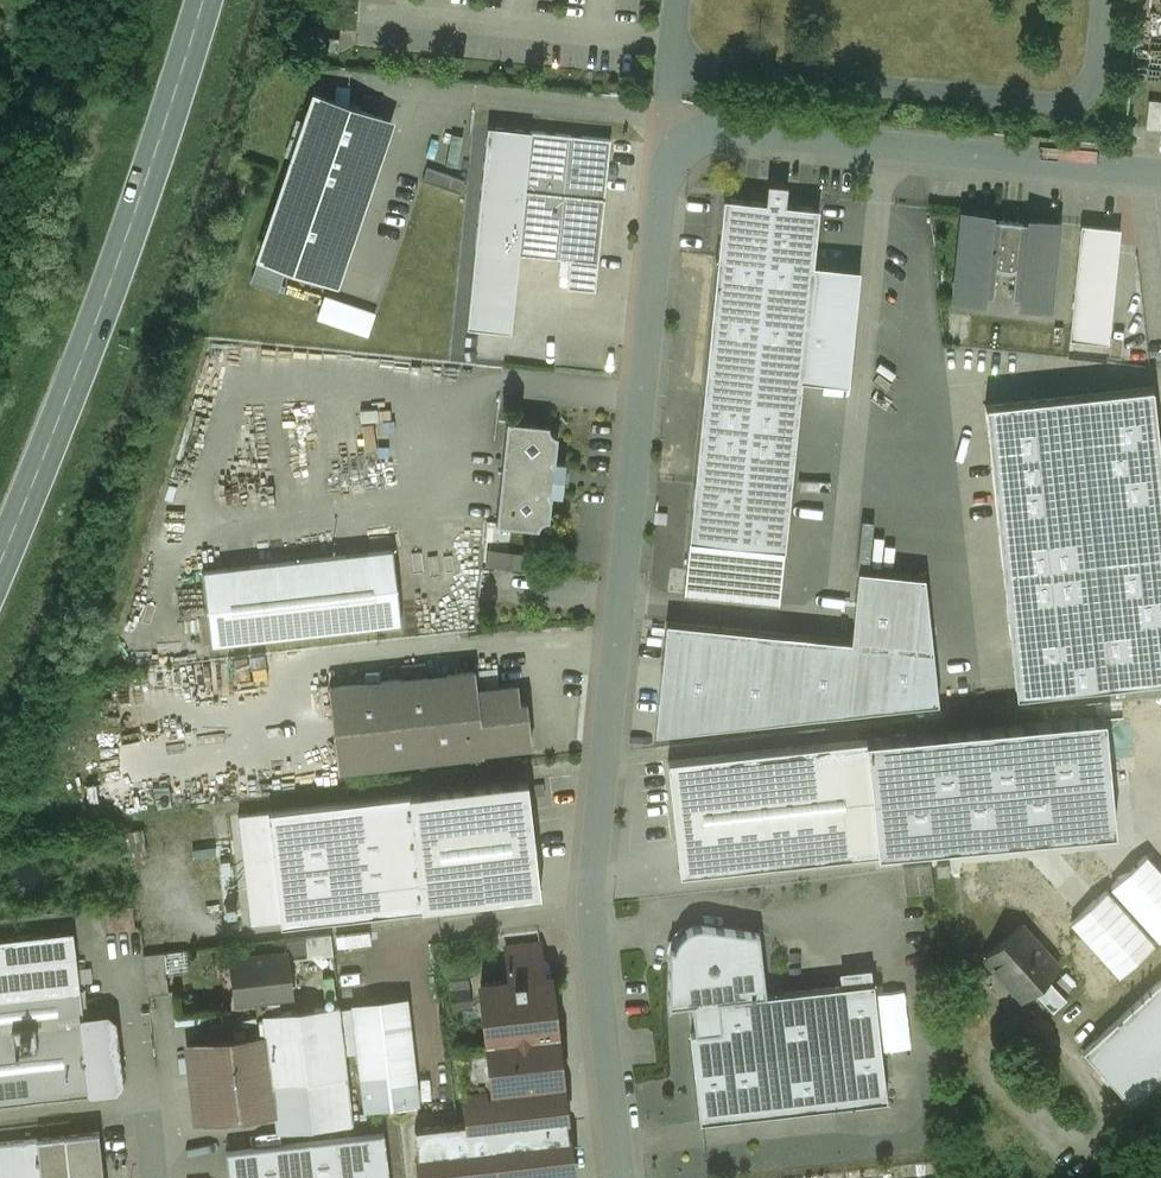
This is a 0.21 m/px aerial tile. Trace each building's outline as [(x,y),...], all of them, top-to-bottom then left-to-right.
[(287,275),(335,290),(389,122),(315,98),(254,286),(281,294),(287,275)] [(1149,99),(1146,128),(1160,129),(1160,101),(1149,99)] [(506,335),(515,254),(528,133),(484,128),(462,330),(506,335)] [(610,139),(528,133),(515,254),(569,259),(566,288),(595,291),(610,139)] [(787,185),(767,183),(765,203),(723,198),(689,540),(784,550),(801,380),(813,265),(819,208),(785,205),(787,185)] [(1029,223),(991,219),(991,216),(963,213),(954,299),(982,302),(983,296),(991,297),(995,267),(997,269),(1001,270),(1009,271),(1015,270),(1012,299),(1021,300),(1020,306),(1048,309),(1057,223),(1029,220),(1029,223)] [(1073,228),(1060,343),(1100,348),(1110,232),(1073,228)] [(801,380),(848,385),(860,269),(813,265),(801,380)] [(374,333),(381,308),(329,293),(321,318),(374,333)] [(988,407),(1018,697),(1160,683),(1160,453),(1155,390),(988,407)] [(550,429),(550,424),(507,420),(497,524),(539,528),(540,525),(542,522),(545,521),(547,520),(550,520),(552,492),(557,492),(562,489),(565,468),(561,463),(556,463),(558,435),(554,434),(551,432),(550,429)] [(784,550),(689,540),(684,593),(779,602),(784,550)] [(393,550),(202,572),(210,646),(401,624),(393,550)] [(668,623),(657,732),(938,703),(925,576),(860,570),(853,641),(668,623)] [(474,672),(329,688),(339,770),(483,754),(483,751),(476,690),(474,672)] [(517,685),(476,690),(483,751),(531,746),(526,702),(519,703),(517,685)] [(1104,718),(866,740),(879,853),(1115,831),(1104,718)] [(866,740),(668,761),(680,875),(879,853),(866,740)] [(527,782),(268,811),(280,920),(281,925),(541,895),(527,782)] [(543,784),(533,785),(535,797),(544,796),(543,784)] [(268,811),(238,815),(251,924),(280,920),(268,811)] [(1147,857),(1112,888),(1159,940),(1160,938),(1160,872),(1147,857)] [(931,864),(902,868),(906,896),(934,892),(931,864)] [(1153,943),(1107,892),(1074,922),(1120,973),(1153,943)] [(1020,925),(985,957),(1023,999),(1033,991),(1053,1012),(1066,999),(1046,979),(1058,967),(1020,925)] [(759,935),(703,926),(692,928),(686,932),(690,938),(681,954),(670,948),(669,954),(668,1008),(692,1005),(766,996),(759,935)] [(459,1050),(468,1123),(414,1129),(420,1177),(568,1177),(573,1177),(549,966),(545,963),(541,964),(539,945),(505,949),(509,981),(480,984),(488,1046),(459,1050)] [(173,989),(172,969),(191,968),(190,949),(151,951),(153,990),(173,989)] [(286,953),(231,959),(231,960),(227,965),(228,976),(234,980),(236,1003),(291,996),(286,953)] [(0,971),(0,1000),(79,991),(76,963),(0,971)] [(1083,1051),(1131,1104),(1160,1077),(1160,981),(1083,1051)] [(873,983),(767,996),(766,996),(692,1005),(695,1034),(691,1034),(701,1122),(887,1100),(873,983)] [(405,1004),(355,1009),(366,1106),(416,1100),(405,1004)] [(106,1018),(85,1020),(93,1093),(115,1091),(120,1084),(113,1023),(106,1018)] [(0,1029),(0,1105),(93,1094),(93,1093),(85,1020),(85,1019),(0,1029)] [(274,1036),(187,1046),(196,1122),(283,1112),(274,1036)] [(313,1140),(313,1131),(248,1134),(248,1144),(313,1140)] [(226,1152),(229,1177),(389,1177),(384,1134),(226,1152)] [(38,1139),(42,1177),(71,1177),(66,1136),(38,1139)] [(0,1143),(0,1177),(42,1177),(38,1139),(0,1143)]
